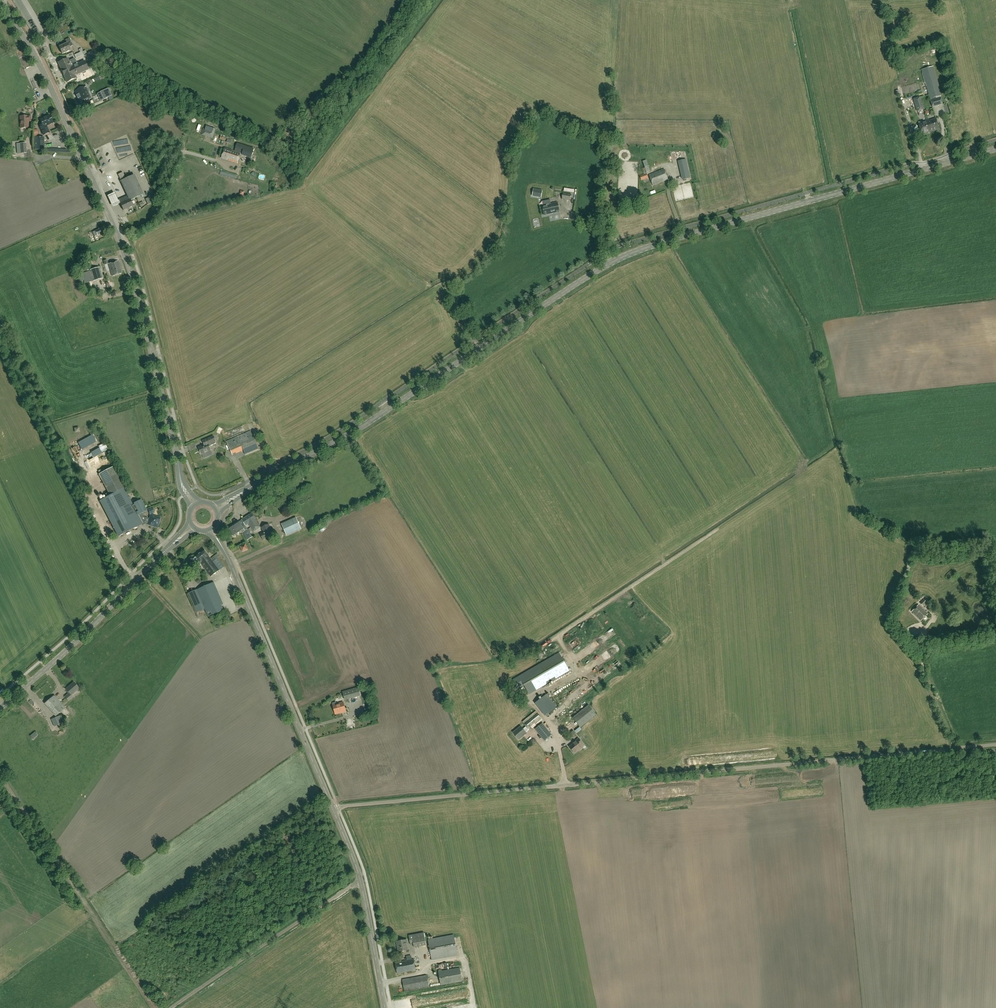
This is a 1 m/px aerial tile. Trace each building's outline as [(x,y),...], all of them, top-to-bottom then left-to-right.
[(25,17),(32,25),(36,22),(25,8),(24,9),(28,15),(25,17)] [(73,46),(71,42),(67,44),(67,43),(59,47),(62,54),(70,50),(69,47),(73,46)] [(69,61),(67,58),(58,63),(61,69),(64,76),(67,83),(76,78),(75,76),(88,70),(85,61),(77,64),(74,58),(69,61)] [(927,91),(929,99),(931,98),(932,100),(936,99),(936,97),(942,95),(933,66),(921,70),(928,91),(927,91)] [(85,87),(75,91),(77,95),(76,96),(78,99),(79,99),(81,103),(83,102),(85,108),(90,105),(88,100),(91,98),(89,93),(88,93),(85,87)] [(100,92),(97,94),(99,98),(100,100),(100,101),(108,97),(112,96),(108,88),(100,92)] [(922,104),(920,97),(913,99),(917,111),(924,109),(923,107),(926,106),(925,103),(922,104)] [(930,106),(942,103),(940,98),(929,101),(930,106)] [(46,126),(53,123),(53,122),(53,121),(52,118),(51,119),(50,115),(40,119),(42,124),(39,126),(43,135),(49,132),(46,126)] [(21,128),(28,128),(28,121),(31,121),(31,116),(20,116),(21,128)] [(927,121),(930,131),(939,129),(936,119),(927,121)] [(921,134),(930,131),(927,121),(918,124),(921,134)] [(212,138),(214,132),(204,128),(202,135),(212,138)] [(35,150),(44,150),(44,137),(35,137),(35,150)] [(17,154),(21,154),(26,153),(25,143),(16,144),(17,154)] [(240,151),(243,152),(242,155),(250,158),(253,149),(237,144),(234,151),(224,148),(221,158),(238,163),(241,153),(240,152),(240,151)] [(679,161),(683,179),(689,178),(685,160),(679,161)] [(653,186),(668,180),(664,169),(649,175),(653,186)] [(123,210),(133,206),(130,200),(143,194),(134,175),(121,181),(127,195),(119,199),(118,200),(123,210)] [(542,190),(533,189),(532,196),(541,198),(542,190)] [(570,200),(571,194),(563,192),(562,199),(570,200)] [(115,193),(108,196),(112,205),(119,202),(115,193)] [(137,208),(142,206),(137,198),(133,200),(137,208)] [(554,209),(552,203),(551,204),(550,199),(542,201),(543,205),(542,205),(544,215),(546,215),(554,213),(553,209),(554,209)] [(105,232),(103,227),(92,232),(95,237),(105,232)] [(108,264),(112,276),(122,273),(118,261),(108,264)] [(90,271),(82,274),(83,276),(84,281),(85,283),(93,281),(102,278),(99,267),(90,270),(90,271)] [(245,455),(259,449),(255,443),(251,431),(227,441),(232,453),(235,451),(236,453),(243,450),(245,455)] [(209,443),(210,446),(216,443),(215,442),(216,441),(213,436),(203,441),(204,445),(205,445),(209,443)] [(209,446),(210,446),(209,443),(205,445),(204,445),(198,447),(200,450),(199,451),(200,453),(201,453),(202,455),(211,451),(209,446)] [(111,479),(106,467),(99,470),(104,482),(111,479)] [(124,488),(100,500),(119,536),(142,524),(143,525),(147,523),(148,523),(148,524),(157,527),(160,518),(151,515),(150,518),(143,516),(141,513),(146,510),(141,500),(134,503),(134,504),(133,505),(124,488)] [(246,527),(256,520),(252,513),(242,520),(246,527)] [(286,536),(301,529),(296,518),(281,524),(286,536)] [(256,520),(246,527),(248,529),(250,527),(253,531),(260,526),(256,520)] [(234,537),(244,530),(239,522),(228,529),(234,537)] [(271,529),(269,524),(261,527),(264,533),(261,534),(263,540),(269,537),(269,538),(273,536),(272,532),(274,531),(273,528),(271,529)] [(247,540),(252,537),(248,529),(243,533),(247,540)] [(196,557),(192,559),(197,565),(200,562),(201,563),(211,577),(219,570),(224,567),(217,558),(220,556),(218,554),(213,557),(214,557),(211,559),(209,557),(204,550),(196,557)] [(952,580),(956,575),(952,571),(948,576),(952,580)] [(224,610),(212,583),(197,590),(189,593),(195,607),(203,603),(209,617),(224,610)] [(921,621),(928,614),(919,605),(911,612),(921,621)] [(906,640),(911,635),(905,630),(900,634),(906,640)] [(529,694),(549,682),(569,671),(559,653),(513,679),(518,689),(524,686),(529,694)] [(68,701),(73,697),(71,695),(79,688),(74,682),(66,689),(69,693),(65,697),(68,701)] [(345,700),(360,695),(358,687),(343,691),(345,700)] [(548,713),(556,707),(546,694),(538,701),(548,713)] [(56,716),(65,708),(54,695),(44,703),(56,716)] [(346,712),(343,702),(336,704),(336,702),(332,703),(333,705),(335,715),(346,712)] [(580,727),(596,714),(589,705),(573,718),(580,727)] [(530,730),(543,720),(536,711),(522,722),(526,727),(523,729),(521,727),(513,733),(519,739),(526,733),(526,732),(529,730),(530,730)] [(553,722),(561,716),(559,713),(550,719),(553,722)] [(54,727),(63,723),(60,715),(51,719),(54,727)] [(546,731),(544,729),(546,727),(542,723),(538,726),(539,726),(537,727),(535,729),(545,740),(552,734),(548,729),(546,731)] [(579,750),(583,747),(581,745),(583,743),(578,738),(572,743),(573,744),(569,747),(574,753),(579,749),(579,750)] [(414,945),(426,943),(424,932),(409,934),(410,943),(413,943),(414,945)] [(432,960),(457,955),(453,935),(428,940),(432,960)] [(398,952),(408,950),(407,944),(408,944),(407,939),(396,941),(398,952)] [(397,974),(416,970),(414,959),(395,963),(397,974)] [(441,985),(462,981),(459,968),(438,972),(441,985)] [(404,992),(429,987),(427,975),(402,979),(404,992)] [(441,993),(444,1002),(460,997),(458,992),(449,995),(448,991),(441,993)]
